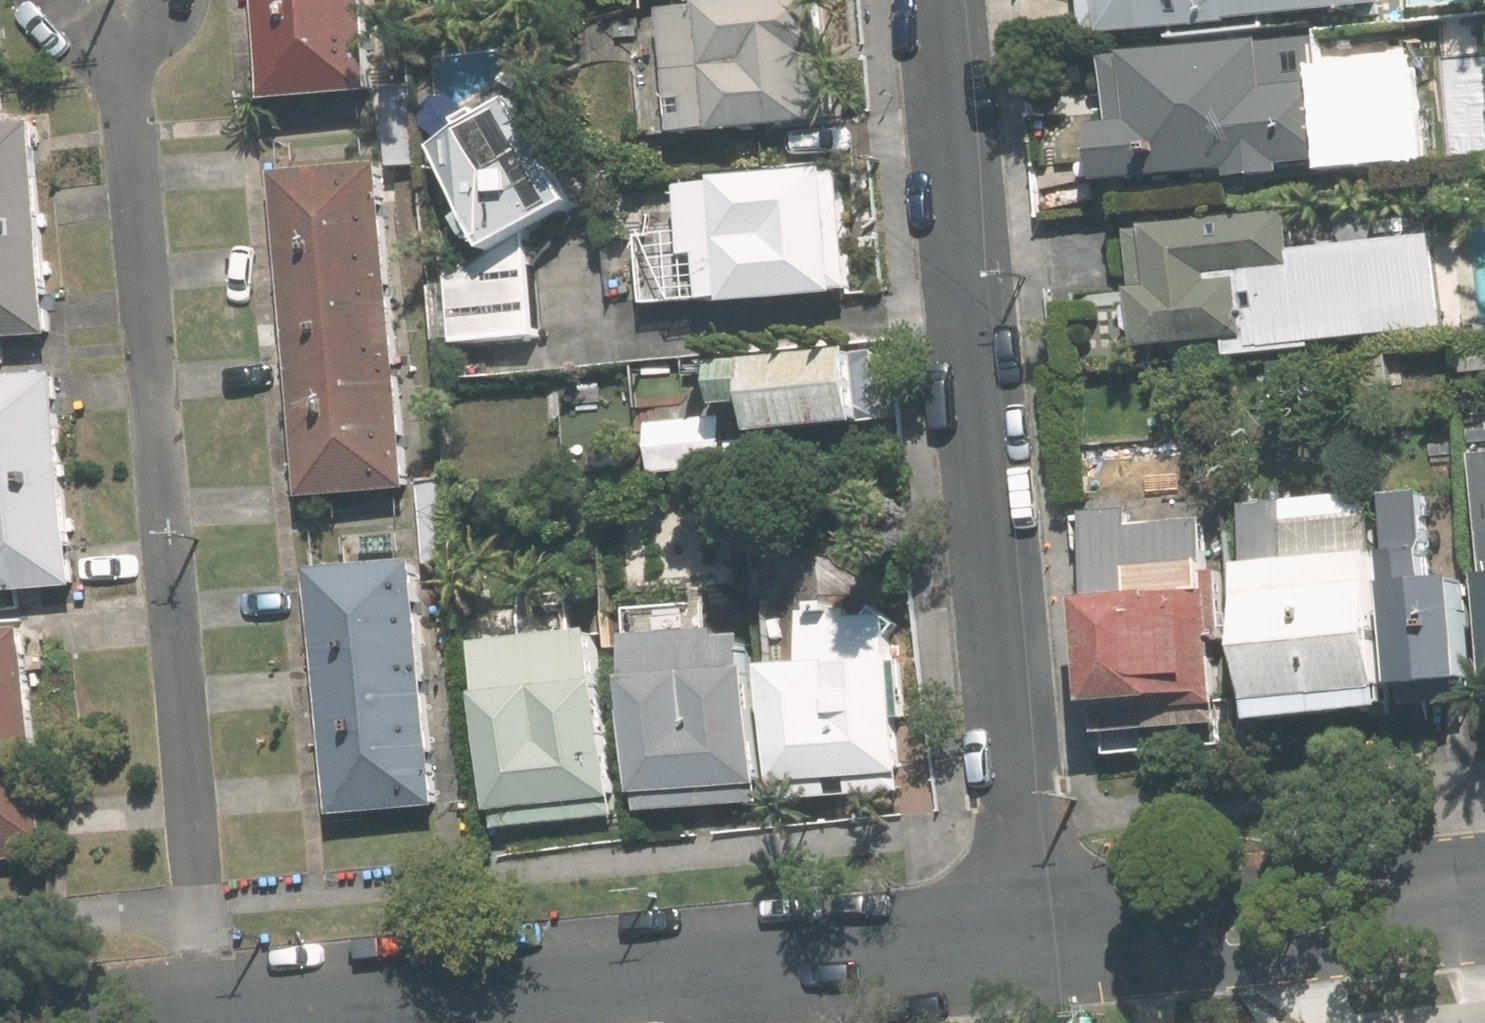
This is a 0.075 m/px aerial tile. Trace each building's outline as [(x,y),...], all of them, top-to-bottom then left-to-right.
[(375,90),(366,0),(262,0),(271,98),(375,90)] [(664,3),(671,133),(827,124),(820,0),(710,0),(664,3)] [(1093,40),(1388,7),(1387,0),(1088,0),(1093,40)] [(1117,123),(1101,124),(1106,185),(1366,164),(1360,88),(1324,90),(1320,37),(1112,54),(1117,123)] [(524,103),(438,149),(493,251),(579,205),(524,103)] [(0,126),(0,337),(54,333),(38,123),(0,126)] [(306,498),(411,489),(383,166),(278,175),(306,498)] [(645,229),(648,303),(848,294),(842,171),(688,178),(690,227),(645,229)] [(1231,338),(1233,356),(1445,330),(1433,233),(1291,250),(1286,209),(1133,228),(1148,348),(1231,338)] [(536,238),(459,285),(440,285),(440,341),(535,342),(536,238)] [(864,352),(725,363),(729,411),(765,408),(767,430),(870,421),(864,352)] [(0,379),(0,594),(78,587),(59,374),(0,379)] [(1372,493),(1248,504),(1267,723),(1391,712),(1372,493)] [(1451,575),(1446,494),(1388,498),(1400,686),(1475,682),(1468,574),(1451,575)] [(1128,512),(1090,514),(1104,751),(1178,747),(1176,720),(1223,717),(1219,646),(1235,645),(1230,568),(1207,569),(1205,535),(1166,537),(1165,516),(1129,518),(1128,512)] [(336,815),(438,805),(415,565),(314,574),(336,815)] [(904,793),(894,617),(851,620),(850,601),(804,603),(808,667),(774,669),(782,800),(904,793)] [(0,630),(0,859),(20,858),(19,844),(47,842),(30,628),(0,630)] [(760,804),(753,632),(633,637),(641,809),(760,804)] [(561,639),(482,644),(492,834),(612,828),(605,678),(563,680),(561,639)]
